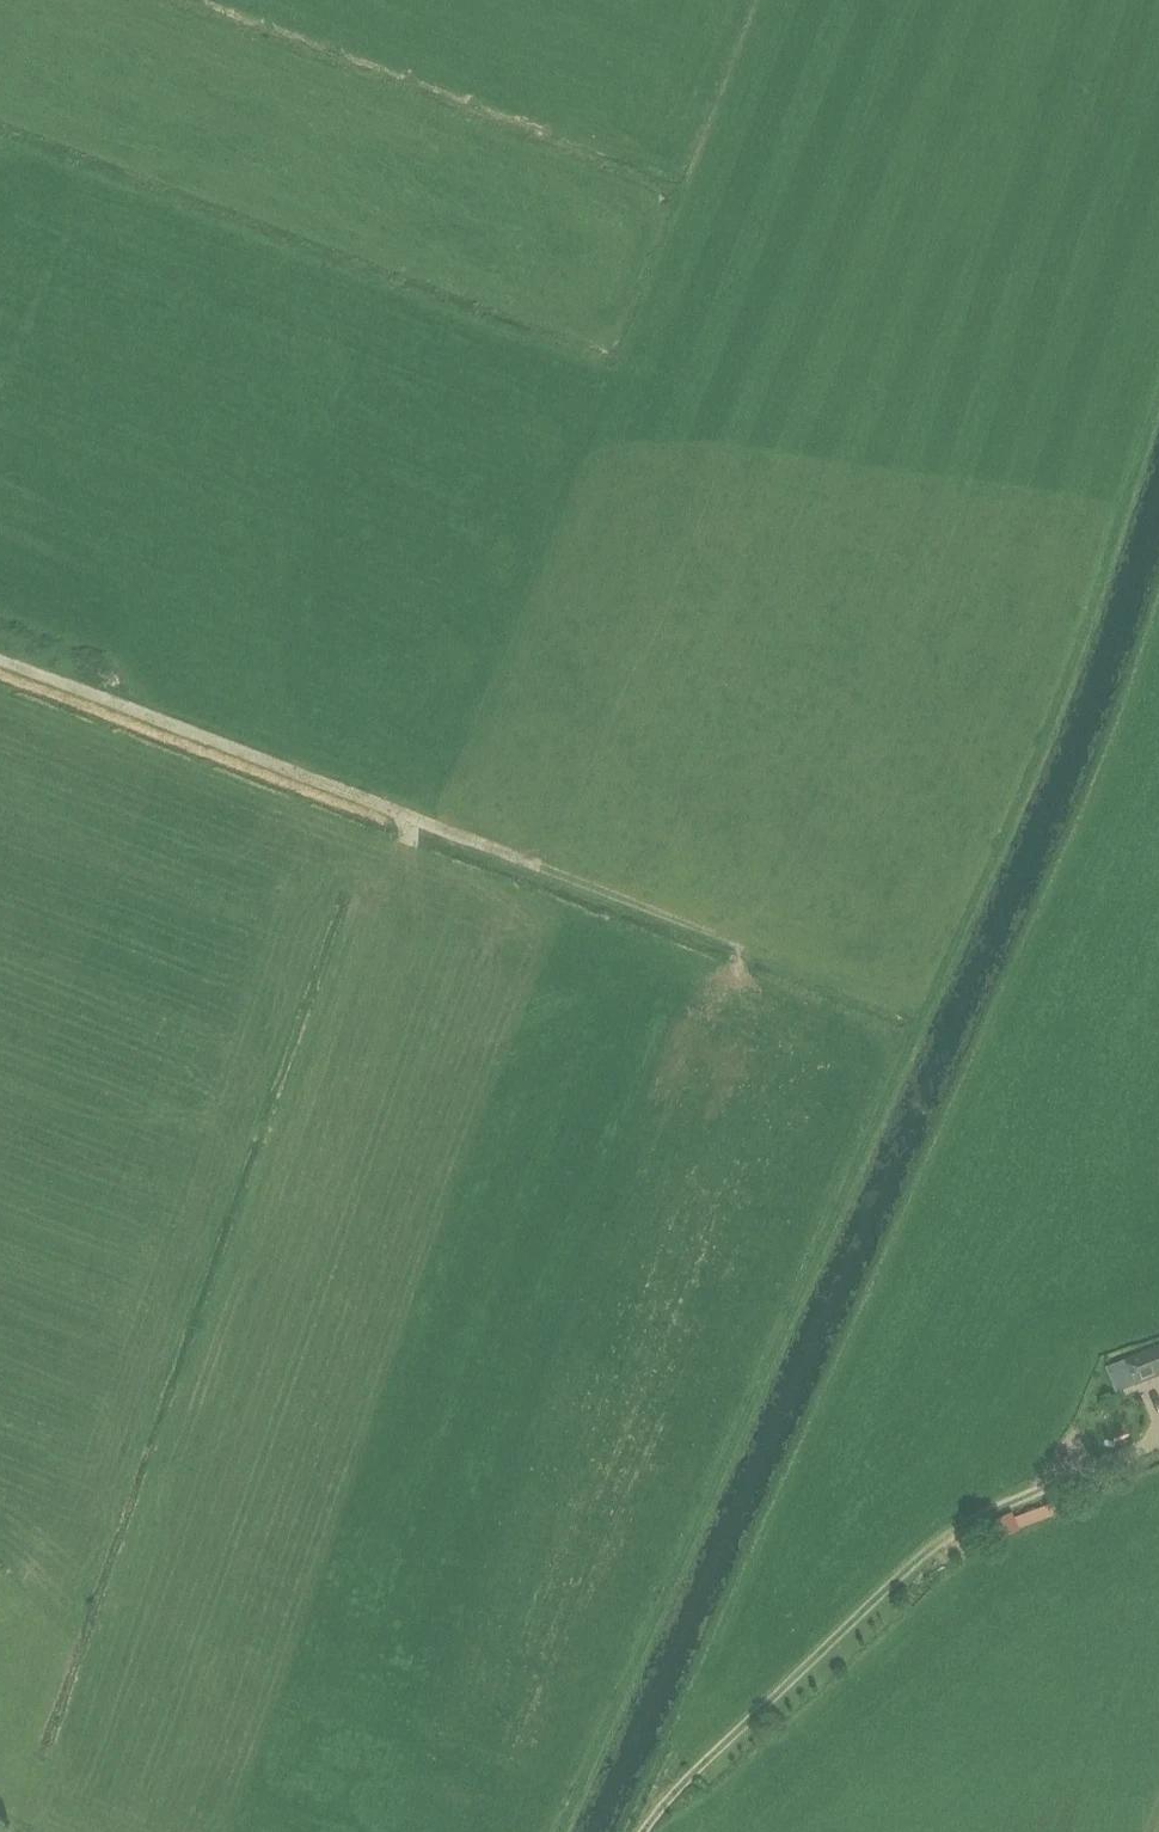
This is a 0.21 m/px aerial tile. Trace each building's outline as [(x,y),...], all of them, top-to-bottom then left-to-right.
[(1158,1376),(1158,1345),(1125,1358),(1135,1385),(1158,1376)]
